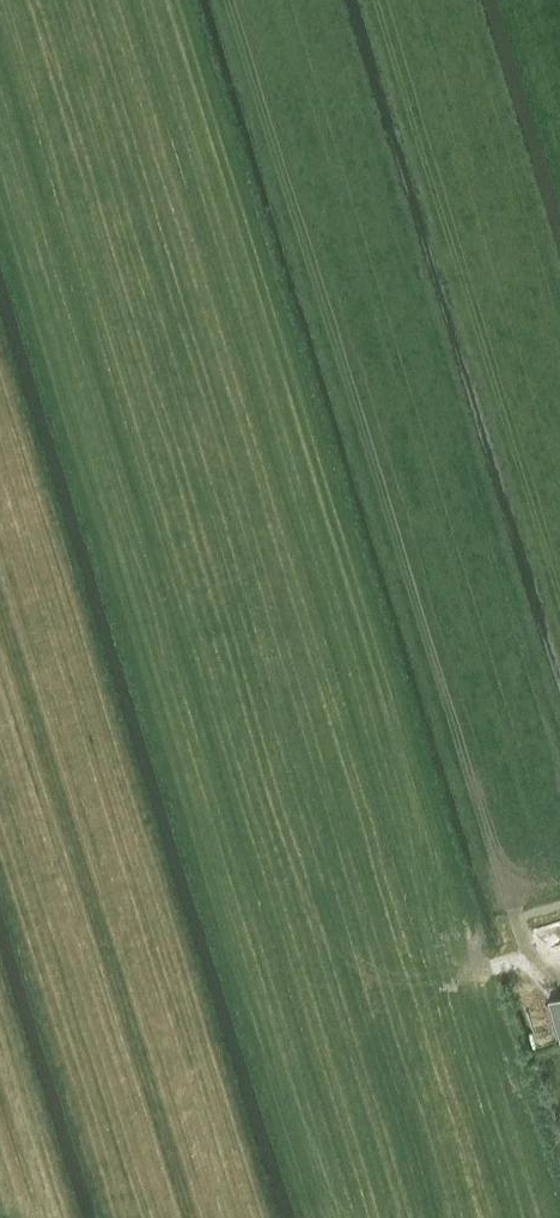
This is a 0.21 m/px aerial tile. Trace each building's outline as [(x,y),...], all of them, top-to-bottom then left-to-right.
[(548,1000),(559,1040),(559,996),(548,1000)]
